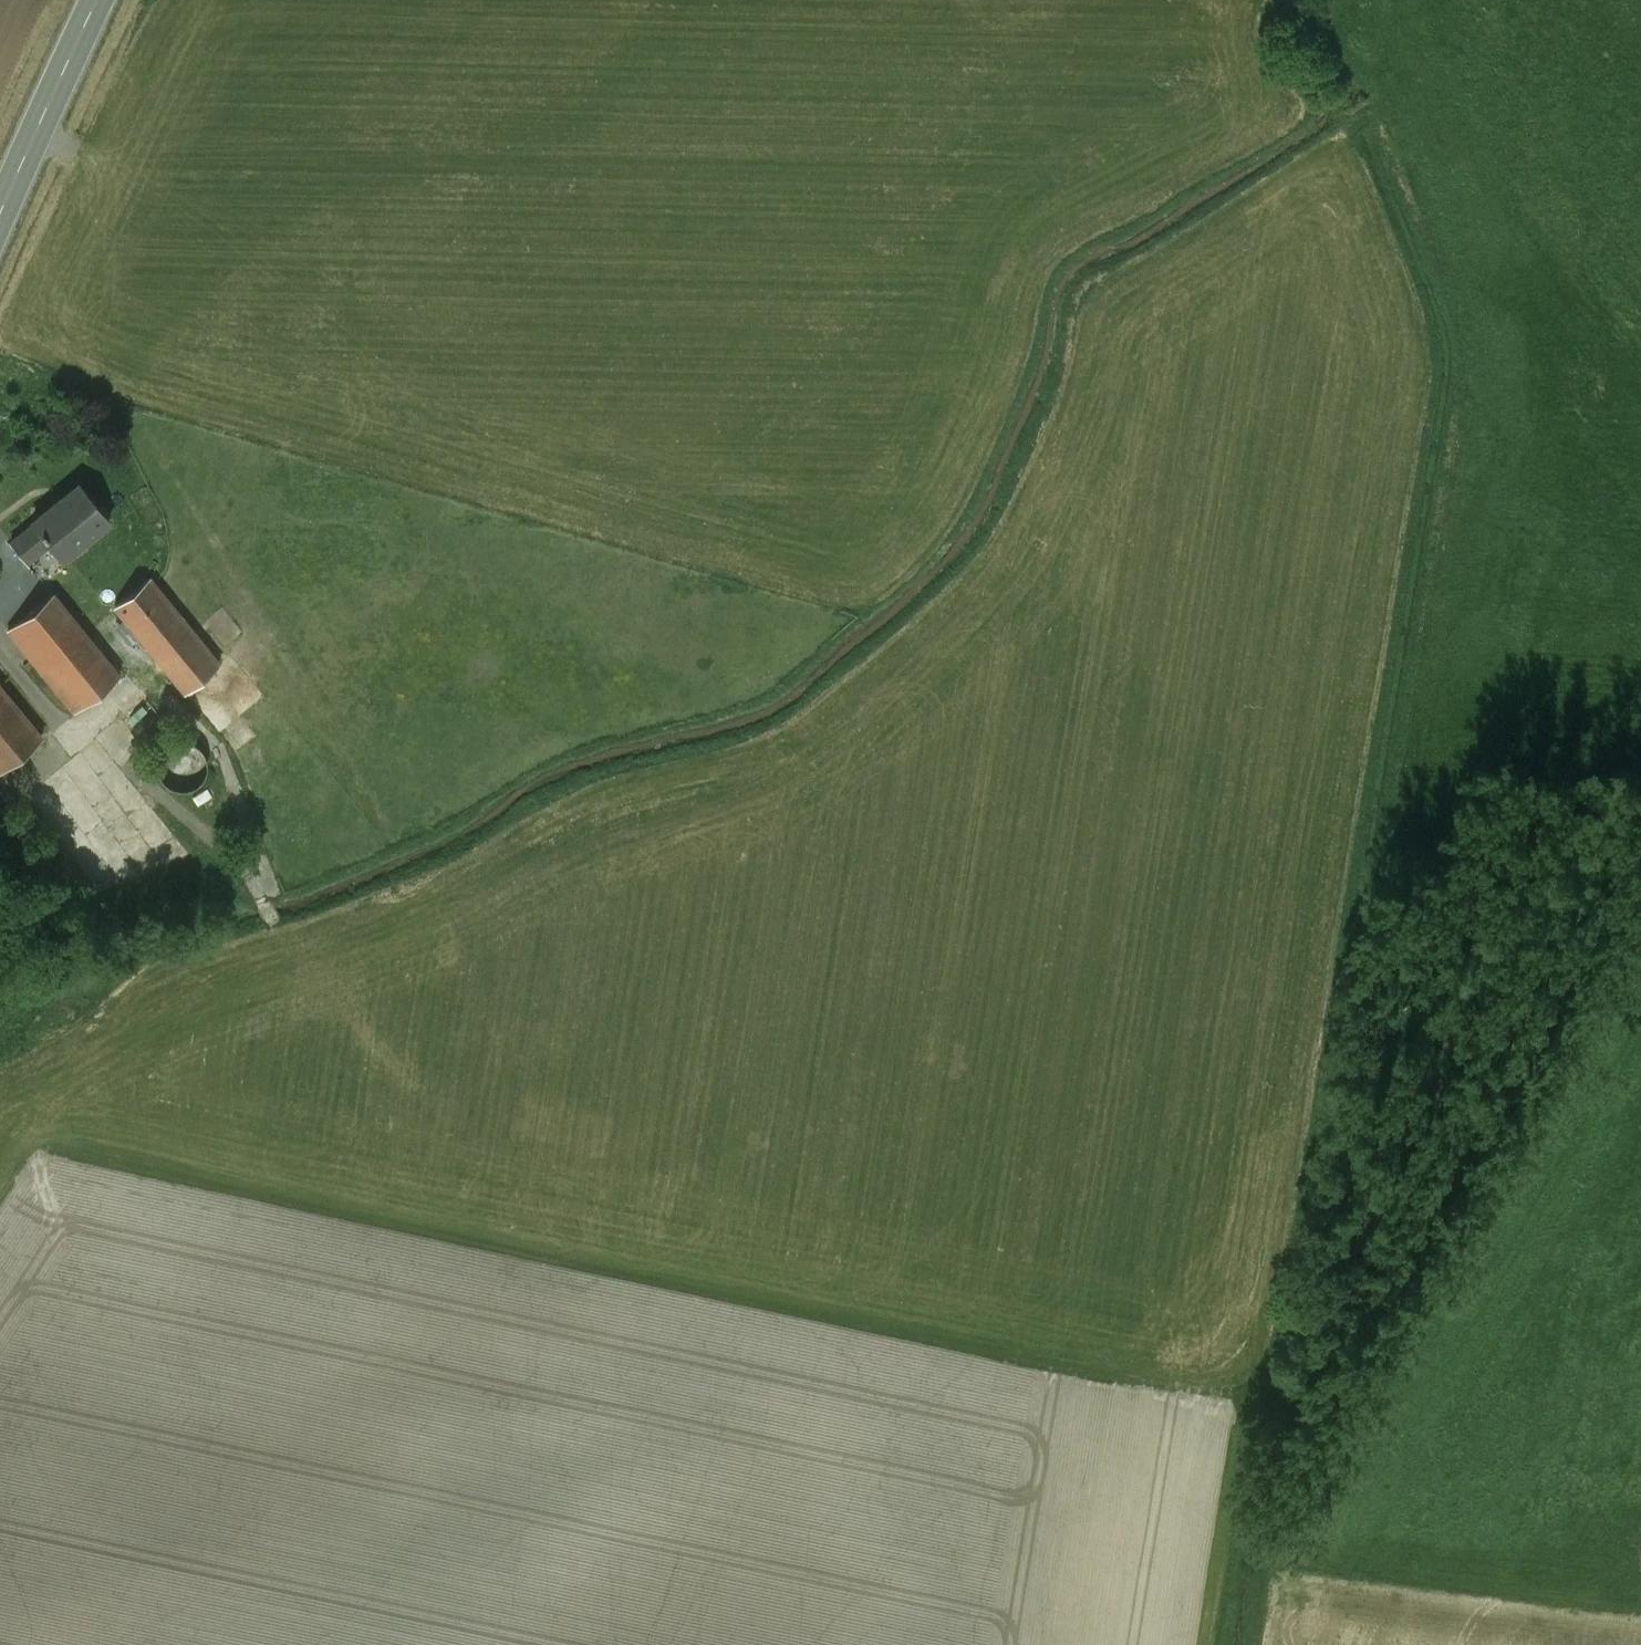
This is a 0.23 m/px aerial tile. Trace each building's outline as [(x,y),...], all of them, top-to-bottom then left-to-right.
[(32,519),(33,524),(49,543),(62,559),(108,520),(80,482),(32,519)] [(49,543),(33,524),(11,542),(7,535),(0,541),(0,608),(4,612),(0,616),(0,621),(75,712),(120,675),(28,561),(49,543)] [(219,665),(150,579),(116,606),(185,692),(219,665)] [(42,739),(0,686),(0,773),(42,739)] [(206,755),(198,745),(186,741),(173,743),(163,750),(159,762),(161,775),(169,785),(181,789),(193,787),(203,779),(208,768),(206,755)]
